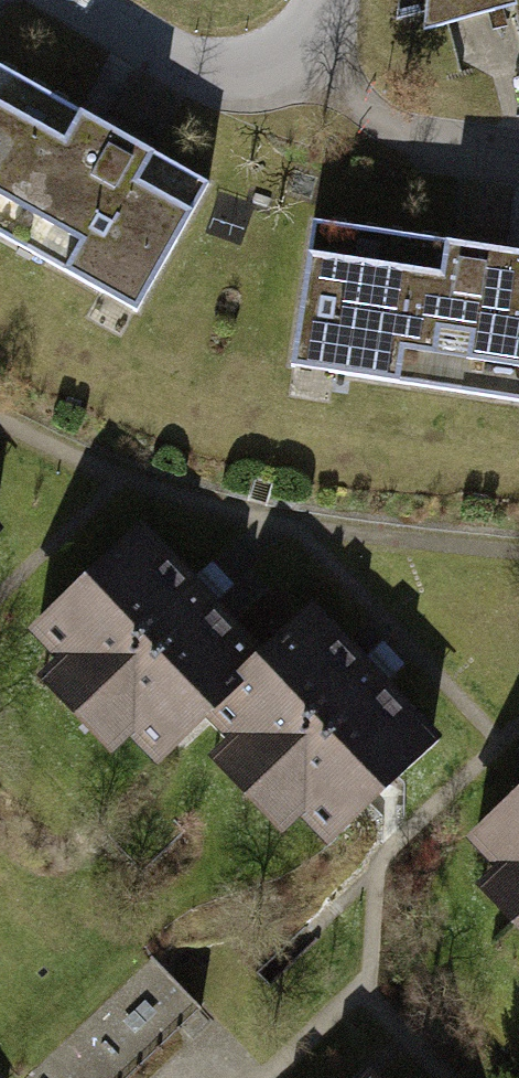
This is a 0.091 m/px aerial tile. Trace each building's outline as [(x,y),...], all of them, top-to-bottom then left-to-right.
[(148,315),(229,181),(0,44),(0,226),(148,315)] [(303,364),(518,400),(518,238),(330,207),(303,364)] [(286,640),(156,504),(45,609),(85,650),(52,681),(122,754),(154,723),(175,745),(219,704),(286,640)] [(459,734),(329,599),(286,640),(219,704),(248,734),(222,758),(299,839),(325,814),(349,839),(459,734)] [(473,814),(512,856),(480,887),(518,928),(518,771),(473,814)] [(35,1077),(127,1077),(200,1008),(154,961),(34,1076),(35,1077)] [(366,1077),(404,1077),(387,1059),(366,1077)]
